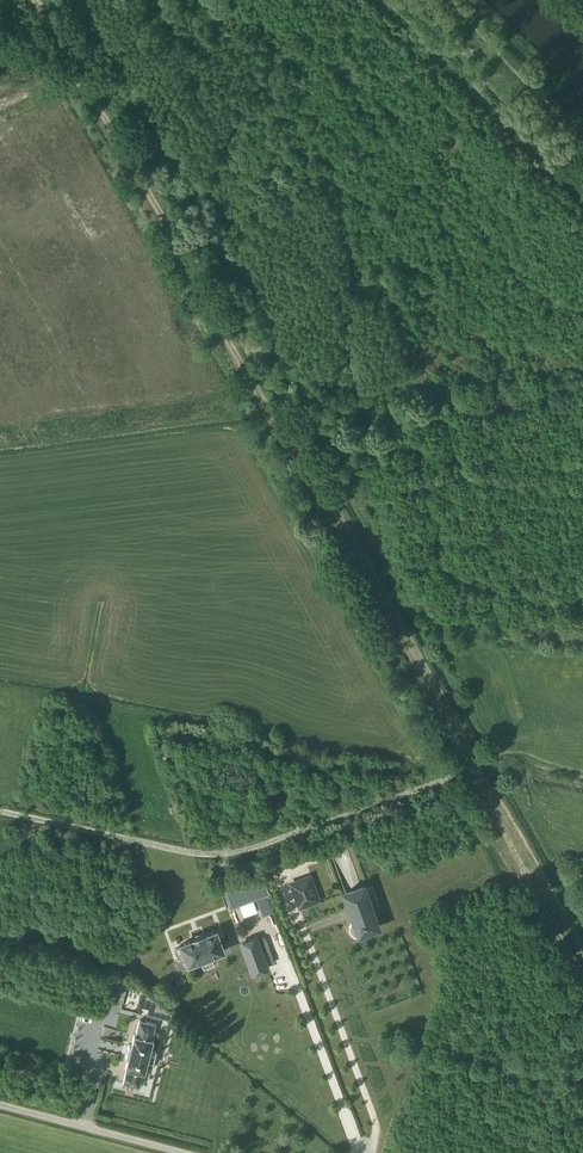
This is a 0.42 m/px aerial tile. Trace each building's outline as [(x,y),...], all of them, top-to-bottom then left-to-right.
[(153,885),(151,877),(142,879),(145,887),(153,885)] [(300,898),(303,906),(318,900),(312,885),(309,887),(306,879),(292,884),(297,899),(300,898)] [(230,909),(252,901),(244,880),(223,887),(230,909)] [(370,930),(377,927),(367,901),(375,898),(372,888),(373,888),(372,887),(360,892),(359,888),(344,894),(354,920),(353,921),(352,921),(351,922),(351,923),(350,923),(349,925),(349,926),(349,928),(349,929),(349,930),(349,931),(350,933),(351,934),(352,935),(354,936),(355,936),(355,937),(357,937),(358,937),(359,937),(360,936),(371,932),(370,930)] [(185,957),(188,965),(200,961),(212,957),(211,956),(224,952),(216,932),(204,936),(203,934),(192,938),(192,941),(180,945),(181,947),(174,950),(178,959),(185,957)] [(242,944),(253,974),(266,969),(255,939),(242,944)] [(151,1000),(147,1015),(169,1021),(171,1015),(151,1000)] [(127,1069),(123,1084),(140,1088),(143,1073),(145,1074),(148,1063),(153,1064),(156,1052),(151,1050),(154,1040),(152,1039),(156,1024),(139,1020),(135,1035),(134,1035),(131,1045),(129,1045),(126,1057),(128,1058),(125,1068),(127,1069)]
